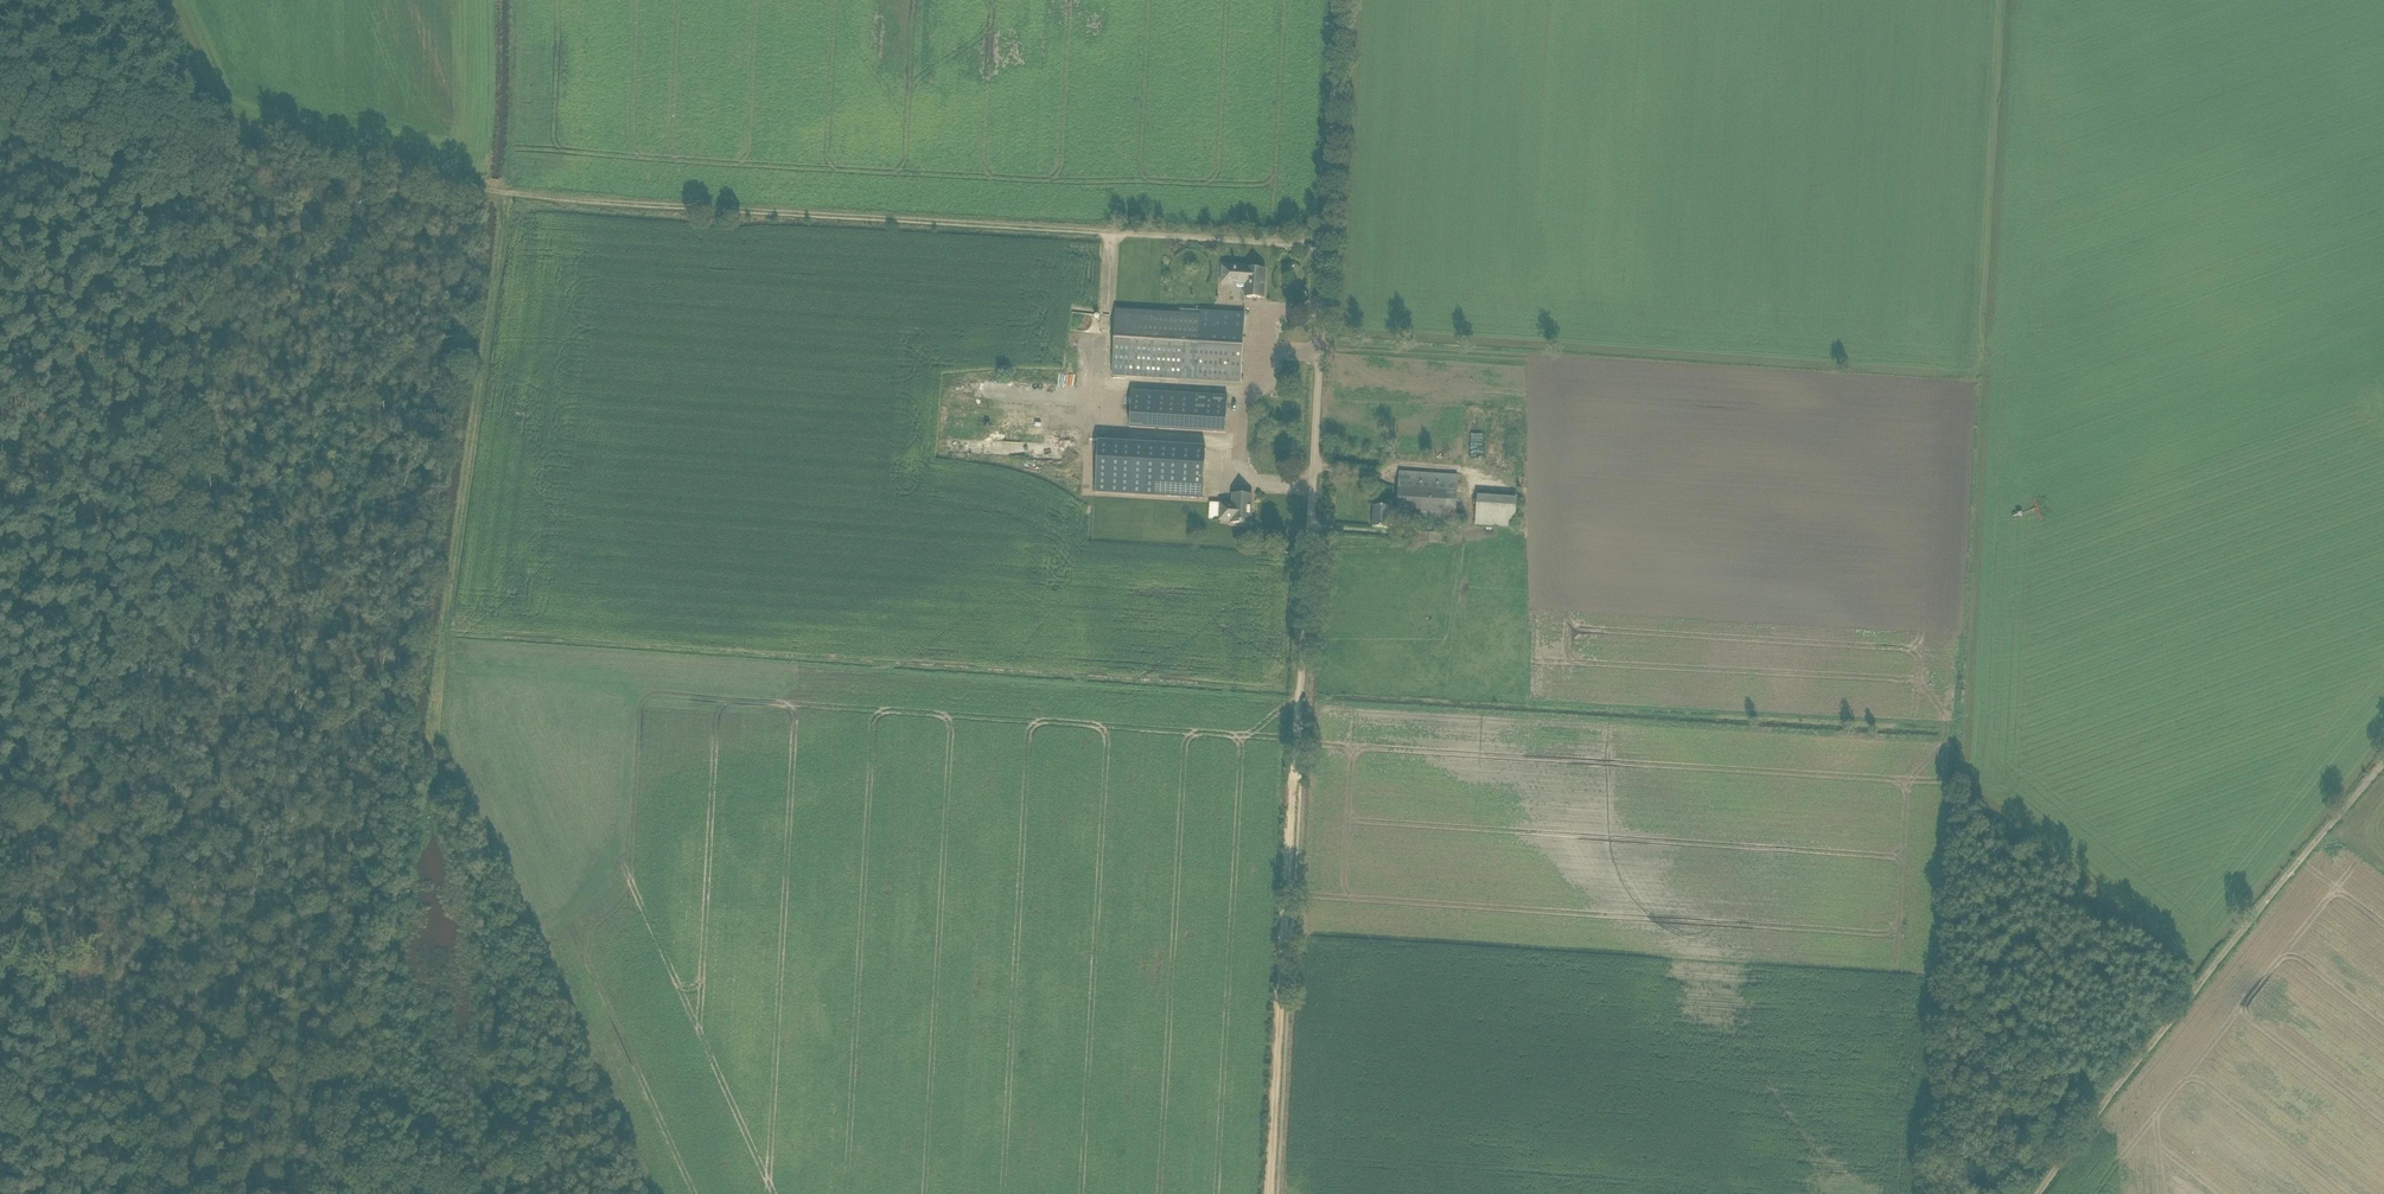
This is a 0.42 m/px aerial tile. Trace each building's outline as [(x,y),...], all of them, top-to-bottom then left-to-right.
[(1237,288),(1245,288),(1244,297),(1263,298),(1265,270),(1246,269),(1246,266),(1221,265),(1220,285),(1237,286),(1237,288)] [(1116,310),(1115,332),(1113,375),(1240,383),(1244,313),(1179,310),(1179,314),(1116,310)] [(1225,434),(1227,397),(1132,392),(1129,428),(1225,434)] [(1095,494),(1202,500),(1205,449),(1097,443),(1095,488),(1095,494)] [(1373,527),(1389,528),(1389,517),(1396,517),(1396,519),(1454,523),(1454,527),(1463,527),(1464,515),(1455,514),(1457,476),(1399,472),(1397,507),(1374,506),(1373,527)] [(1219,522),(1231,522),(1231,523),(1250,524),(1252,495),(1233,494),(1232,503),(1220,502),(1219,522)] [(1475,525),(1515,528),(1517,498),(1477,495),(1475,525)]
